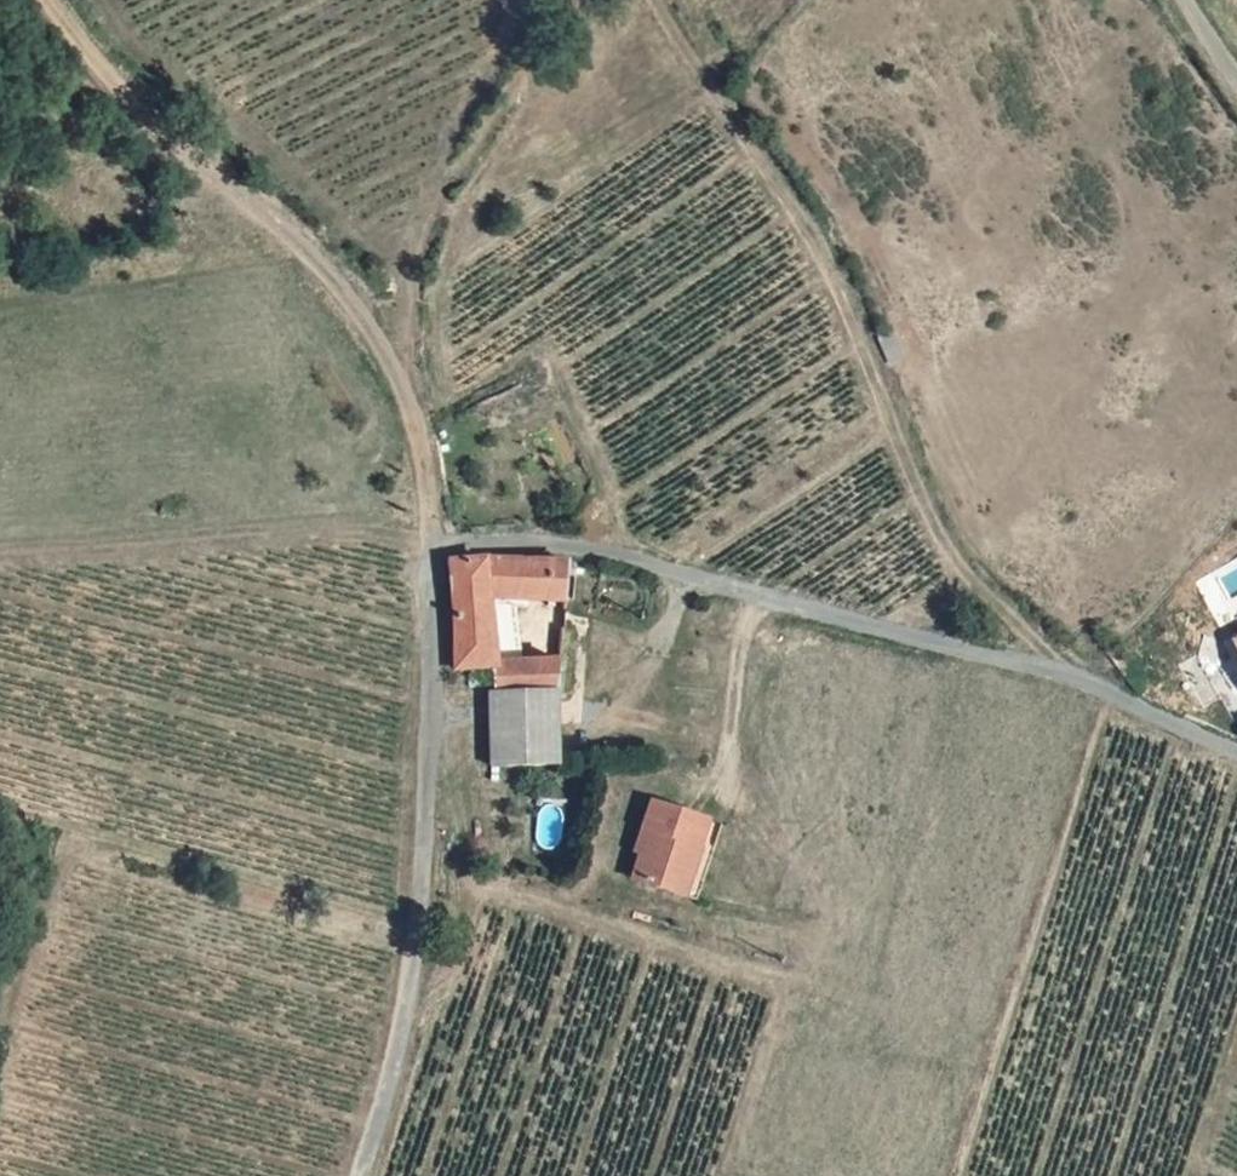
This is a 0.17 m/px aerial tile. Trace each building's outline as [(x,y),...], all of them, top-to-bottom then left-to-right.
[(485,743),(555,746),(568,640),(499,637),(504,589),(574,591),(577,563),(531,560),(452,562),(452,665),(494,667),(493,690),(487,691),(485,743)] [(1219,639),(1236,673),(1236,630),(1219,639)] [(483,763),(553,766),(555,746),(485,743),(483,763)] [(656,789),(649,815),(656,817),(643,864),(669,872),(684,797),(656,789)] [(724,820),(710,815),(713,804),(684,797),(669,872),(707,883),(724,820)]
